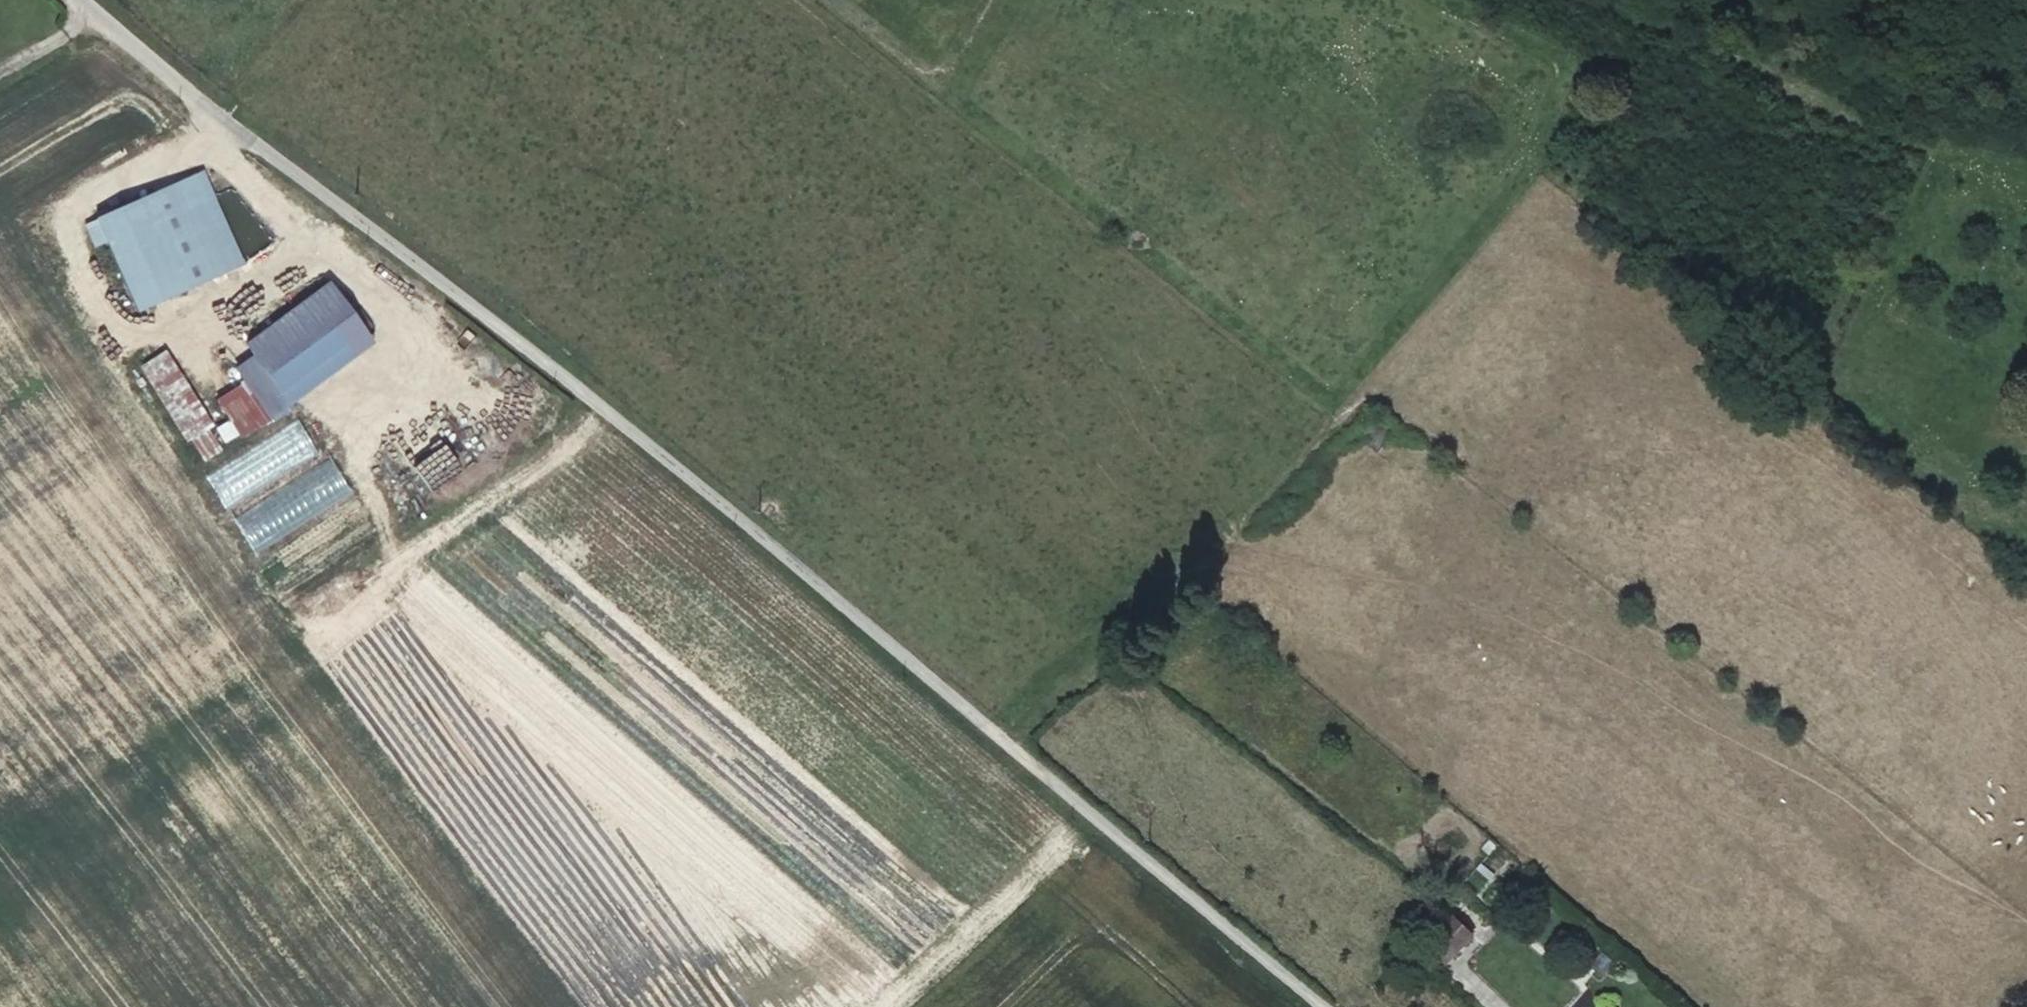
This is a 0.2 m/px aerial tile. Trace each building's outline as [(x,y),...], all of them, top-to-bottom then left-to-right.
[(242,263),(201,171),(97,218),(137,310),(242,263)] [(248,344),(265,367),(289,401),(371,341),(330,284),(248,344)] [(165,350),(141,365),(188,440),(191,438),(207,428),(213,424),(165,350)] [(265,367),(246,379),(268,414),(289,401),(265,367)] [(268,414),(246,379),(216,399),(238,434),(268,414)] [(207,428),(191,438),(205,460),(221,449),(207,428)] [(1471,937),(1451,918),(1421,950),(1440,969),(1471,937)]
